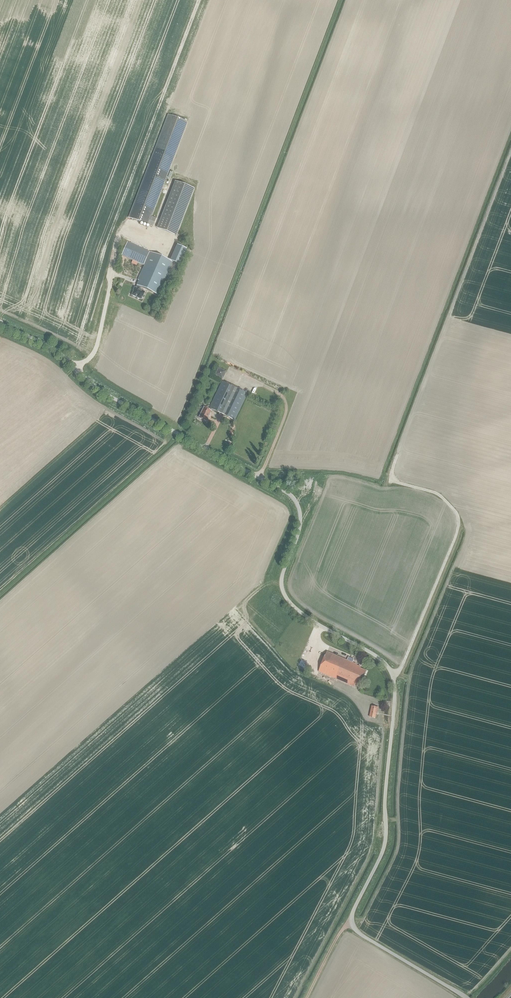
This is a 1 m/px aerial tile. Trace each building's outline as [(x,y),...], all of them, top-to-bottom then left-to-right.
[(188,122),(168,115),(129,218),(153,227),(155,222),(150,221),(188,122)] [(195,189),(175,181),(157,229),(176,236),(195,189)] [(122,256),(144,265),(149,252),(128,243),(122,256)] [(172,262),(150,252),(138,280),(139,281),(137,285),(137,286),(136,288),(135,288),(134,291),(132,295),(137,297),(137,298),(140,299),(141,299),(145,292),(140,290),(141,287),(158,295),(172,262)] [(227,372),(218,368),(214,376),(223,380),(227,372)] [(212,409),(235,420),(248,393),(222,381),(209,410),(204,408),(199,418),(206,422),(211,411),(212,409)] [(332,677),(353,687),(355,687),(356,686),(360,688),(367,672),(361,669),(361,668),(357,666),(357,665),(327,652),(319,672),(332,677)] [(379,708),(372,706),(370,717),(376,718),(376,714),(378,715),(379,708)]
